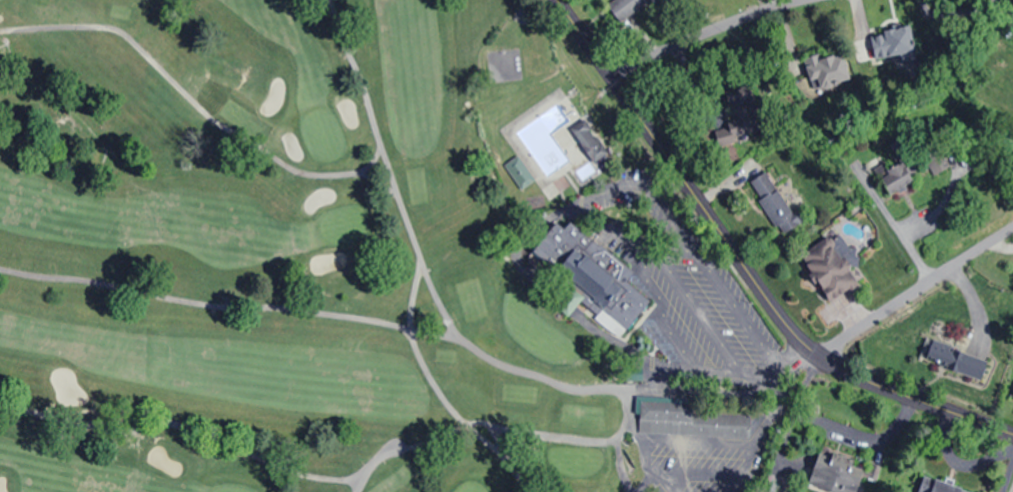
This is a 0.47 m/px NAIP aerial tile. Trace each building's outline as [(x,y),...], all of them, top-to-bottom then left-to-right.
[(620,23),(653,0),(610,0),(606,3),(620,23)] [(853,40),(859,66),(914,52),(907,26),(853,40)] [(819,95),(852,79),(839,53),(806,69),(819,95)] [(728,93),(742,137),(763,130),(748,86),(728,93)] [(570,129),(594,164),(610,153),(586,118),(570,129)] [(281,136),(291,160),(304,155),(294,131),(281,136)] [(506,164),(519,188),(532,180),(519,156),(506,164)] [(914,182),(901,162),(876,178),(889,198),(914,182)] [(769,171),(750,181),(778,234),(797,224),(769,171)] [(634,273),(563,215),(534,251),(607,310),(626,286),(625,284),(634,273)] [(800,253),(826,300),(859,282),(832,235),(800,253)] [(584,298),(572,288),(556,305),(568,316),(584,298)] [(982,379),(988,358),(931,341),(924,362),(982,379)] [(693,413),(693,398),(638,397),(637,434),(749,437),(750,414),(693,413)] [(821,491),(857,491),(863,470),(817,457),(808,488),(821,491)] [(922,475),(917,491),(961,491),(962,488),(922,475)]
